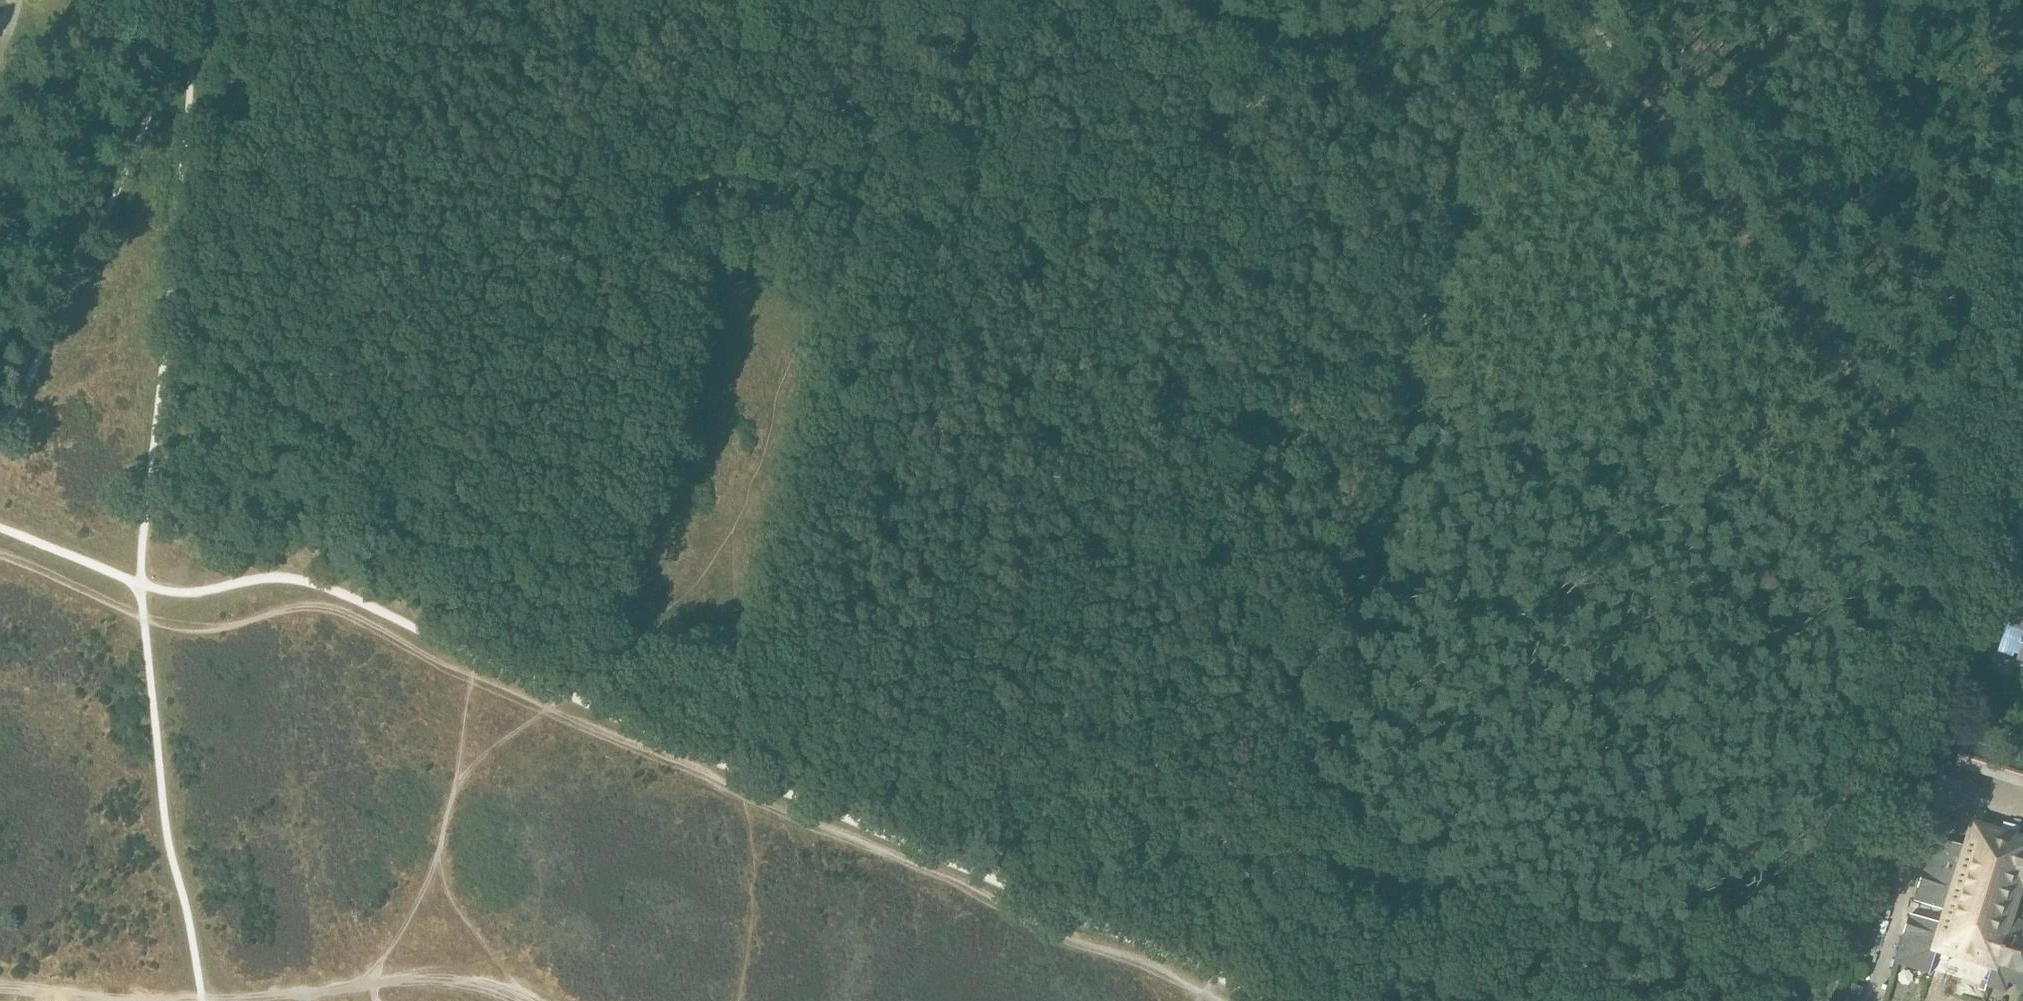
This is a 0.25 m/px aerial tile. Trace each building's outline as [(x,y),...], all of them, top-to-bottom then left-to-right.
[(2016,659),(2022,661),(2022,610),(2015,607),(2008,628),(2000,653),(2016,659)] [(1972,825),(1965,848),(1933,838),(1922,872),(1921,871),(1916,888),(1917,889),(1908,918),(1907,918),(1901,934),(1903,935),(1894,964),(1928,974),(1929,970),(2004,993),(2008,981),(2017,984),(2014,991),(2022,994),(2022,923),(2009,919),(2020,884),(2022,885),(2022,841),(1972,825)]
